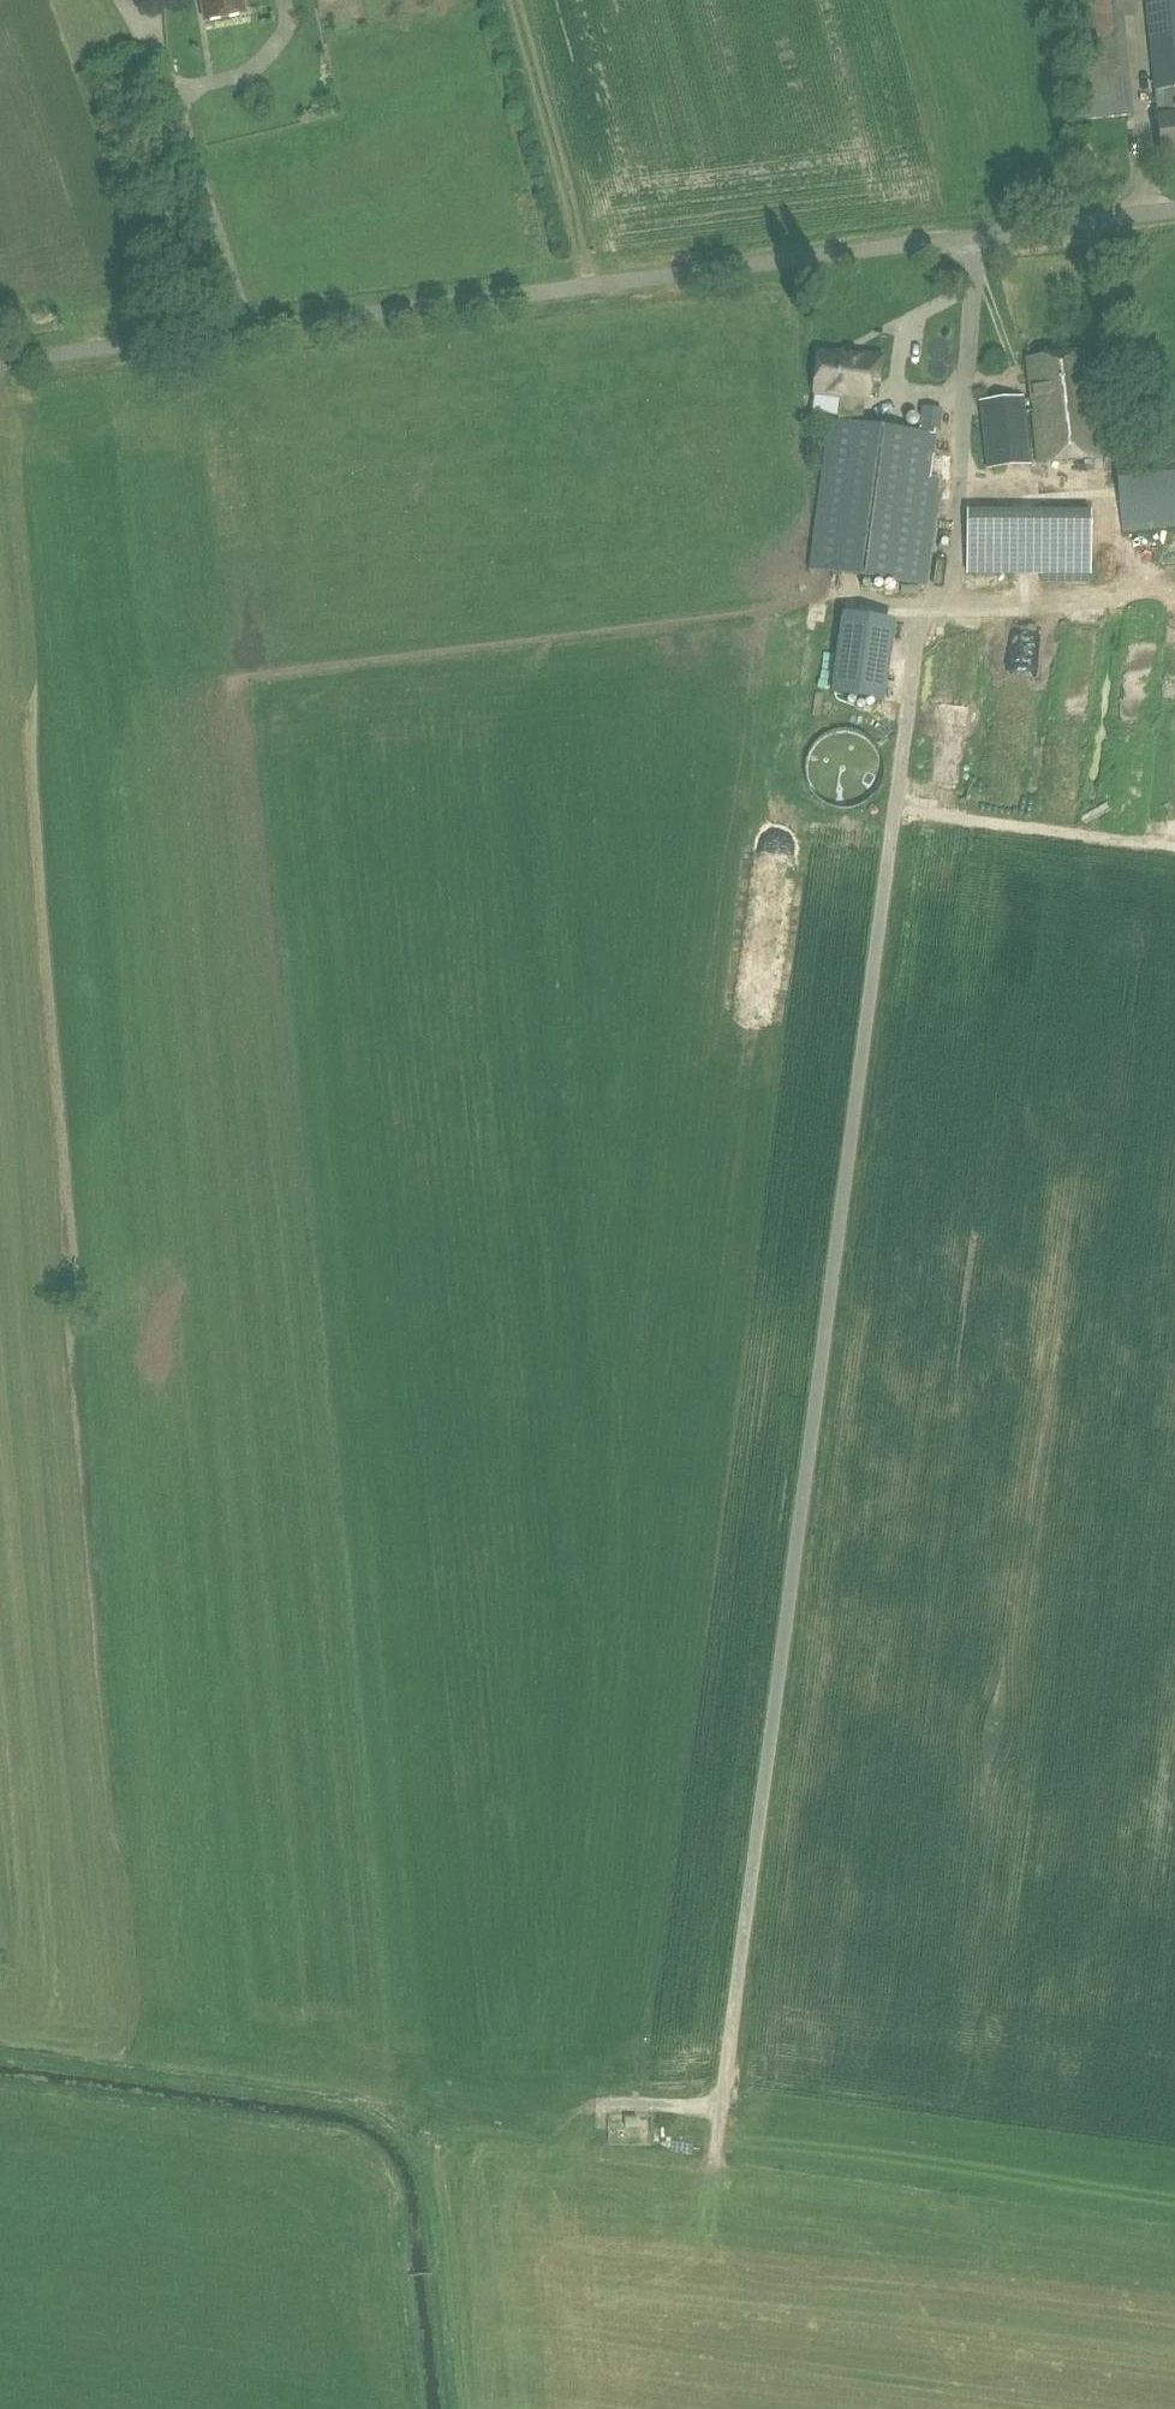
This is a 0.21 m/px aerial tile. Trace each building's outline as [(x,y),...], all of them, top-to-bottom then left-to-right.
[(243,0),(202,0),(206,24),(246,16),(243,0)] [(1134,0),(1071,0),(1082,120),(1134,115),(1126,18),(1136,16),(1134,0)] [(1157,92),(1164,91),(1174,90),(1174,0),(1147,0),(1157,92)] [(1164,91),(1167,116),(1160,117),(1164,156),(1174,155),(1174,90),(1164,91)] [(1033,411),(1038,463),(1101,456),(1089,351),(1027,358),(1031,398),(1024,399),(1023,396),(980,400),(988,469),(1031,464),(1025,412),(1033,411)] [(879,377),(882,357),(856,353),(855,356),(820,352),(815,388),(869,395),(871,376),(879,377)] [(926,584),(941,477),(929,475),(935,428),(940,429),(942,410),(923,407),(920,431),(831,419),(811,569),(926,584)] [(1174,518),(1174,449),(1116,456),(1123,524),(1174,518)] [(969,565),(1052,565),(1052,579),(1092,579),(1092,502),(969,502),(969,565)] [(877,700),(887,621),(842,615),(832,694),(877,700)]
